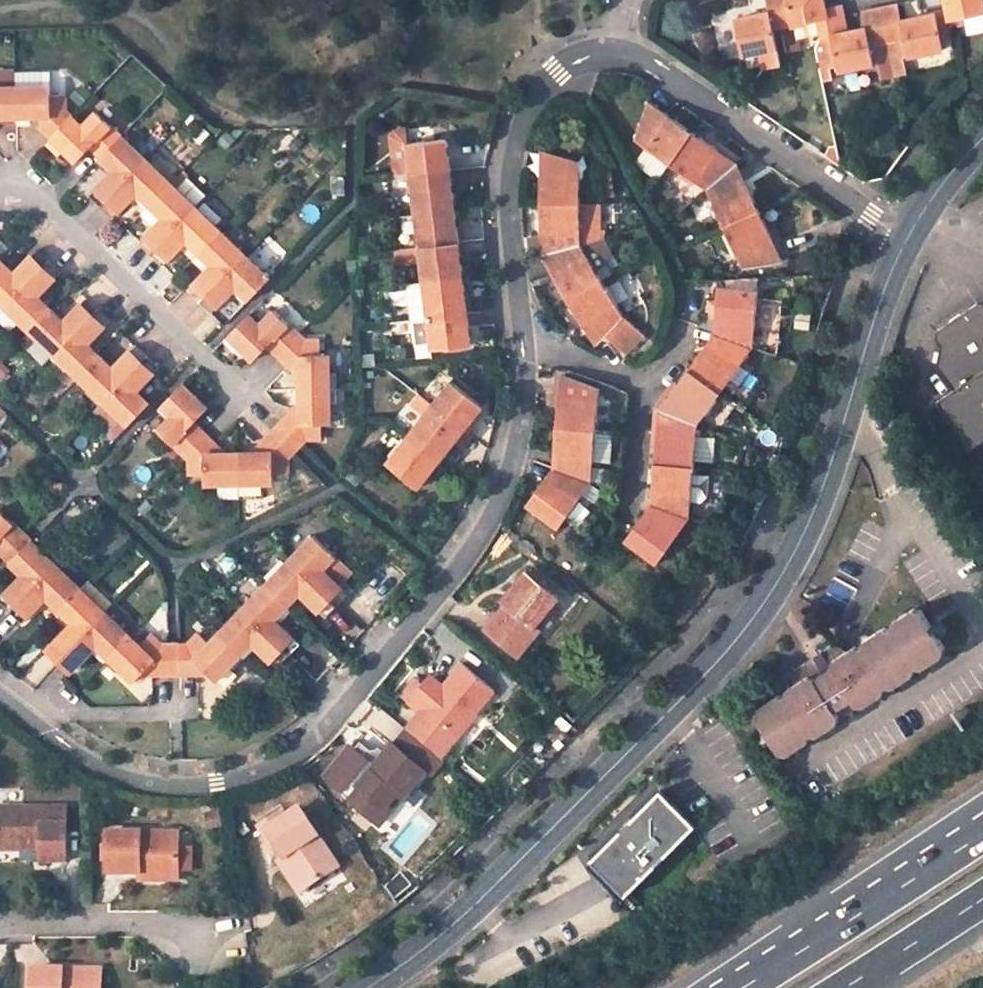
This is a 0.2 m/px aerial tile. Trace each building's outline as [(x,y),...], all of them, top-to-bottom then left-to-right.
[(735,17),(743,54),(760,51),(764,67),(781,63),(773,27),(791,24),(786,0),(767,0),(770,10),(735,17)] [(825,6),(824,0),(786,0),(791,24),(817,19),(821,35),(831,33),(849,29),(843,2),(825,6)] [(949,19),(966,15),(982,11),(982,0),(944,0),(949,19)] [(887,41),(904,37),(908,54),(943,46),(935,12),(901,19),(897,1),(879,4),(887,41)] [(831,33),(840,68),(873,60),(870,45),(887,41),(879,4),(862,8),(866,26),(849,29),(831,33)] [(969,23),(966,15),(949,19),(951,27),(969,23)] [(912,67),(941,66),(941,52),(912,53),(912,67)] [(66,77),(61,72),(17,73),(17,88),(51,87),(52,97),(66,97),(66,77)] [(67,111),(66,97),(52,97),(51,87),(17,88),(17,118),(31,118),(42,118),(41,126),(53,137),(73,116),(67,111)] [(0,89),(0,119),(2,119),(17,118),(17,88),(0,89)] [(692,131),(672,118),(668,124),(663,121),(666,114),(650,102),(638,143),(647,149),(670,164),(692,131)] [(123,136),(97,111),(83,127),(73,116),(53,137),(64,147),(79,161),(91,148),(102,159),(123,136)] [(666,114),(663,121),(668,124),(672,118),(666,114)] [(413,177),(409,142),(407,131),(398,132),(393,139),(398,179),(413,177)] [(692,131),(670,164),(699,184),(706,189),(733,166),(717,156),(717,153),(715,148),(711,147),(709,149),(705,147),(708,142),(692,131)] [(113,169),(116,172),(92,196),(103,207),(147,160),(123,136),(102,159),(113,169)] [(60,151),(64,147),(53,137),(50,141),(60,151)] [(452,172),(451,155),(445,156),(444,146),(446,144),(447,142),(446,138),(443,137),(409,142),(413,177),(452,172)] [(670,164),(647,149),(637,163),(660,179),(670,164)] [(108,173),(113,169),(102,159),(98,163),(108,173)] [(537,159),(539,180),(547,179),(545,161),(537,159)] [(103,207),(113,216),(137,192),(140,195),(151,205),(172,183),(147,160),(103,207)] [(547,179),(548,187),(540,187),(543,212),(584,206),(580,175),(579,175),(578,165),(545,161),(547,179)] [(733,166),(706,189),(724,227),(760,210),(751,189),(733,166)] [(453,193),(449,191),(449,186),(454,186),(452,172),(413,177),(417,209),(449,205),(448,204),(453,200),(454,197),(454,194),(453,193)] [(539,180),(540,187),(548,187),(547,179),(539,180)] [(163,216),(165,219),(141,243),(152,254),(197,207),(172,183),(151,205),(163,216)] [(136,199),(147,210),(151,205),(140,195),(136,199)] [(457,211),(455,204),(449,205),(417,209),(417,216),(449,212),(457,211)] [(584,206),(588,233),(606,230),(603,204),(584,206)] [(158,221),(163,216),(151,205),(147,210),(158,221)] [(584,206),(543,212),(545,235),(554,234),(555,242),(549,243),(552,261),(590,246),(611,237),(609,230),(606,230),(588,233),(584,206)] [(152,254),(163,265),(187,241),(189,242),(200,253),(221,231),(197,207),(152,254)] [(724,227),(738,259),(743,268),(779,262),(771,244),(772,242),(771,239),(769,236),(766,234),(762,228),(768,225),(760,210),(724,227)] [(421,246),(461,241),(459,229),(454,229),(453,224),(456,223),(457,222),(457,218),(456,216),(454,215),(449,214),(449,212),(417,216),(421,246)] [(211,264),(213,265),(189,289),(202,301),(246,254),(221,231),(200,253),(211,264)] [(549,243),(555,242),(554,234),(545,235),(546,243),(549,243)] [(561,278),(567,273),(571,280),(564,284),(578,303),(612,277),(605,267),(613,261),(617,254),(618,247),(611,237),(590,246),(552,261),(550,261),(561,278)] [(461,265),(457,262),(457,256),(462,255),(461,241),(421,246),(425,281),(460,276),(460,274),(462,272),(462,269),(462,268),(461,265)] [(185,247),(196,257),(200,253),(189,242),(185,247)] [(38,250),(17,272),(5,260),(0,265),(0,299),(8,307),(51,262),(38,250)] [(207,268),(211,264),(200,253),(196,257),(207,268)] [(202,301),(212,311),(237,287),(240,290),(250,300),(271,278),(246,254),(202,301)] [(54,307),(41,294),(62,273),(51,262),(8,307),(21,320),(32,330),(54,307)] [(571,280),(567,273),(561,278),(560,279),(564,284),(571,280)] [(460,276),(425,281),(429,312),(467,307),(467,294),(462,295),(461,290),(463,285),(464,282),(461,276),(460,276)] [(632,303),(612,277),(578,303),(593,322),(599,318),(604,324),(616,340),(619,336),(639,313),(632,303)] [(726,336),(759,352),(761,331),(768,296),(728,288),(726,305),(730,306),(729,312),(725,314),(724,315),(724,316),(726,322),(729,324),(732,326),(722,324),(720,333),(726,336)] [(235,294),(245,304),(250,300),(240,290),(235,294)] [(100,309),(88,298),(66,319),(54,307),(32,330),(43,340),(57,354),(100,309)] [(982,304),(977,303),(938,330),(936,338),(941,346),(937,365),(954,390),(937,400),(970,449),(982,440),(982,304)] [(17,323),(21,320),(8,307),(4,310),(17,323)] [(469,317),(467,307),(429,312),(430,321),(469,317)] [(104,354),(90,341),(111,320),(100,309),(57,354),(70,367),(82,377),(104,354)] [(301,334),(277,311),(263,325),(251,314),(231,334),(243,345),(257,358),(269,346),(280,356),(301,334)] [(642,356),(662,332),(639,313),(619,336),(642,356)] [(469,317),(430,321),(433,348),(467,344),(469,343),(470,341),(471,338),(470,335),(467,332),(466,327),(471,326),(469,317)] [(598,329),(604,324),(599,318),(593,322),(598,329)] [(598,329),(611,346),(616,340),(604,324),(598,329)] [(238,350),(243,345),(231,334),(226,339),(238,350)] [(331,374),(330,355),(320,355),(320,340),(309,340),(301,334),(280,356),(290,365),(300,366),(301,389),(331,388),(331,374)] [(727,391),(748,365),(759,352),(726,336),(720,345),(718,343),(715,343),(712,345),(710,348),(711,352),(712,353),(709,357),(704,354),(695,366),(727,391)] [(39,344),(54,358),(57,354),(43,340),(39,344)] [(150,356),(137,344),(116,365),(104,354),(82,377),(93,388),(106,401),(150,356)] [(67,371),(70,367),(57,354),(54,358),(67,371)] [(103,405),(96,412),(110,425),(109,430),(110,435),(115,440),(152,401),(140,389),(161,367),(150,356),(106,401),(103,405)] [(703,421),(727,391),(695,366),(680,385),(685,390),(681,396),(675,392),(664,406),(703,421)] [(339,374),(331,374),(331,388),(339,388),(339,374)] [(599,427),(601,398),(602,387),(561,375),(557,423),(599,427)] [(459,426),(467,415),(464,413),(466,409),(469,410),(471,409),(474,407),(475,404),(473,400),(474,398),(446,377),(428,400),(459,426)] [(162,405),(173,414),(169,418),(159,429),(185,454),(207,431),(196,421),(209,407),(184,383),(162,405)] [(675,392),(681,396),(685,390),(680,385),(675,392)] [(89,392),(103,405),(106,401),(93,388),(89,392)] [(306,441),(324,440),(323,425),(333,425),(332,404),(331,388),(301,389),(302,413),(289,413),(280,422),(303,444),(306,441)] [(340,404),(339,388),(331,388),(332,404),(340,404)] [(428,400),(406,427),(436,451),(438,449),(440,448),(442,447),(441,440),(445,435),(449,438),(459,426),(428,400)] [(159,408),(169,418),(173,414),(162,405),(159,408)] [(657,458),(698,462),(701,432),(703,421),(664,406),(662,405),(660,428),(668,429),(668,436),(659,435),(657,458)] [(273,429),(296,451),(303,444),(280,422),(273,429)] [(596,459),(599,427),(557,423),(556,448),(566,448),(565,456),(557,467),(559,468),(595,479),(596,459)] [(433,460),(438,453),(436,451),(406,427),(401,433),(429,456),(430,457),(433,460)] [(660,428),(659,435),(668,436),(668,429),(660,428)] [(254,484),(274,484),(274,474),(287,474),(287,460),(296,451),(273,429),(263,439),(263,454),(241,454),(241,484),(254,484)] [(188,456),(188,473),(204,473),(205,484),(225,484),(241,484),(241,454),(218,454),(217,442),(207,431),(185,454),(188,456)] [(429,456),(401,433),(381,459),(412,485),(422,472),(418,469),(423,465),(425,465),(429,463),(430,460),(430,457),(429,456)] [(555,456),(565,456),(566,448),(556,448),(555,456)] [(557,467),(565,456),(555,456),(555,466),(557,467)] [(698,462),(657,458),(654,484),(661,485),(661,491),(659,491),(654,500),(693,514),(695,497),(698,470),(698,462)] [(539,491),(529,507),(563,529),(595,479),(559,468),(552,481),(549,480),(545,481),(544,482),(543,483),(543,487),(545,490),(542,494),(539,491)] [(712,492),(714,471),(698,470),(695,497),(706,498),(712,492)] [(652,515),(680,535),(693,514),(654,500),(653,499),(645,510),(652,515)] [(0,510),(0,553),(4,556),(25,534),(0,510)] [(635,524),(625,539),(659,562),(680,535),(652,515),(651,516),(649,515),(646,514),(643,516),(641,519),(641,521),(642,523),(644,524),(641,528),(635,524)] [(354,568),(339,555),(316,533),(292,558),(340,605),(352,593),(341,582),(354,568)] [(23,573),(25,575),(2,600),(12,611),(58,564),(33,541),(12,563),(23,573)] [(301,594),(304,591),(330,616),(340,605),(292,558),(269,582),(291,605),(301,594)] [(18,576),(23,573),(12,563),(9,566),(18,576)] [(12,611),(24,623),(49,598),(52,601),(61,610),(82,588),(58,564),(12,611)] [(560,600),(529,575),(505,602),(511,606),(490,631),(521,657),(543,629),(538,626),(560,600)] [(61,658),(115,603),(90,579),(82,588),(61,610),(71,619),(74,622),(50,646),(61,658)] [(293,654),(305,641),(280,616),(284,612),(291,605),(269,582),(245,607),(293,654)] [(305,598),(301,594),(291,605),(295,608),(305,598)] [(565,604),(560,600),(538,626),(543,629),(565,604)] [(48,606),(56,614),(61,610),(52,601),(48,606)] [(115,603),(61,658),(73,668),(97,645),(100,647),(109,656),(131,634),(140,624),(116,601),(115,603)] [(291,605),(284,612),(287,617),(295,608),(291,605)] [(838,643),(798,670),(797,679),(800,684),(789,690),(788,697),(781,695),(761,709),(759,717),(782,754),(790,755),(811,742),(812,735),(820,736),(841,723),(842,717),(860,705),(867,706),(888,692),(890,685),(898,686),(919,672),(920,666),(927,667),(949,653),(950,645),(926,607),(918,606),(897,621),(896,628),(888,626),(867,640),(865,647),(859,645),(850,651),(845,644),(838,643)] [(254,643),(257,640),(283,664),(293,654),(245,607),(221,633),(243,655),(254,643)] [(66,624),(71,619),(61,610),(56,614),(66,624)] [(200,672),(206,665),(221,679),(234,664),(243,655),(221,633),(212,642),(202,631),(191,642),(182,642),(182,672),(200,672)] [(171,642),(161,642),(150,633),(140,644),(131,634),(109,656),(121,668),(135,681),(149,667),(156,672),(171,672),(171,642)] [(182,642),(171,642),(171,672),(182,672),(182,642)] [(259,647),(254,643),(243,655),(247,659),(259,647)] [(95,651),(105,660),(109,656),(100,647),(95,651)] [(238,669),(247,659),(243,655),(234,664),(238,669)] [(116,672),(121,668),(109,656),(105,660),(116,672)] [(424,683),(408,702),(421,713),(407,729),(436,752),(442,757),(459,737),(458,737),(496,692),(463,664),(442,689),(437,695),(424,683)] [(429,678),(424,683),(437,695),(442,689),(429,678)] [(407,728),(394,744),(423,769),(436,752),(407,729),(407,728)] [(362,740),(355,748),(374,764),(384,753),(379,749),(370,748),(362,740)] [(394,744),(392,743),(384,753),(374,764),(346,796),(374,820),(396,793),(401,797),(424,769),(423,769),(394,744)] [(355,748),(351,744),(326,774),(342,788),(340,791),(346,796),(374,764),(355,748)] [(663,791),(590,860),(625,897),(699,827),(663,791)] [(378,824),(401,797),(396,793),(374,820),(378,824)] [(0,807),(0,850),(21,850),(21,843),(40,843),(41,861),(67,861),(65,806),(0,807)] [(339,870),(300,811),(280,823),(266,832),(284,860),(305,891),(339,870)] [(280,823),(277,817),(262,826),(266,832),(280,823)] [(178,835),(108,833),(107,875),(137,876),(176,877),(178,835)] [(284,860),(279,863),(300,895),(305,891),(284,860)] [(33,970),(33,987),(101,987),(101,967),(33,970)]
